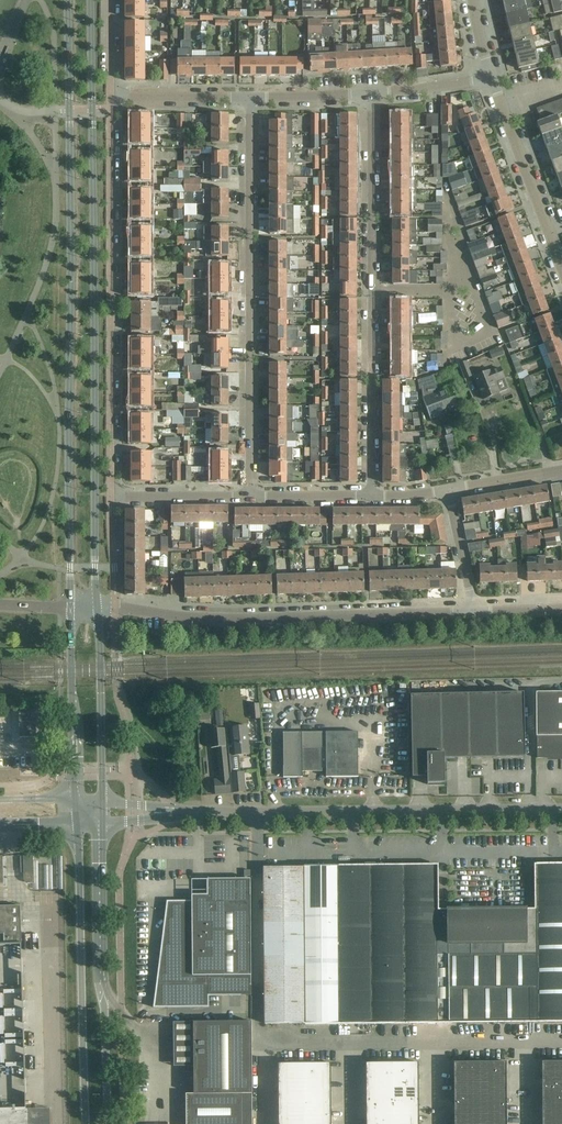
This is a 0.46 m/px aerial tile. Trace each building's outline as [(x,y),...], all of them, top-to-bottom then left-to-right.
[(502,2),(506,15),(526,11),(524,0),(510,0),(502,2)] [(554,13),(561,11),(561,0),(551,0),(554,13)] [(449,2),(428,4),(429,17),(451,15),(449,2)] [(144,3),(125,3),(125,18),(144,18),(144,3)] [(509,29),(529,24),(526,11),(506,15),(509,29)] [(452,27),(451,15),(429,17),(430,29),(452,27)] [(553,32),(559,31),(556,17),(548,19),(551,32),(553,32)] [(191,26),(191,20),(184,20),(184,26),(184,41),(181,41),(181,50),(177,50),(177,60),(170,60),(171,76),(177,76),(191,76),(191,60),(191,50),(190,26),(191,26)] [(321,40),(321,37),(321,20),(315,21),(307,21),(308,41),(321,40)] [(334,37),(333,20),(321,20),(321,37),(334,37)] [(125,22),(125,37),(144,37),(144,22),(125,22)] [(532,37),(529,24),(509,29),(512,42),(532,37)] [(432,42),(438,42),(453,40),(452,27),(430,29),(432,42)] [(512,42),(515,56),(536,51),(534,42),(540,41),(539,36),(532,37),(512,42)] [(125,52),(144,52),(144,37),(125,37),(125,52)] [(439,54),(446,54),(455,53),(453,40),(438,42),(439,54)] [(385,43),(386,67),(399,66),(398,51),(398,42),(385,43)] [(398,51),(399,66),(412,65),(411,50),(405,50),(404,42),(398,42),(398,51)] [(385,43),(373,44),(373,45),(374,67),(386,67),(385,43)] [(334,48),(334,55),(335,70),(348,69),(347,45),(334,46),(334,48)] [(347,54),(348,69),(361,68),(360,53),(360,45),(347,45),(347,54)] [(361,68),(374,67),(373,45),(365,45),(366,53),(360,53),(360,45),(360,53),(361,68)] [(561,59),(558,46),(551,47),(554,60),(561,59)] [(323,71),(321,47),(314,48),(315,56),(309,56),(310,71),(323,71)] [(321,47),(323,71),(335,70),(334,55),(334,48),(322,49),(322,47),(321,47)] [(536,51),(515,56),(518,69),(539,64),(536,51)] [(144,66),(144,52),(125,52),(125,66),(144,66)] [(446,54),(439,54),(432,55),(425,55),(421,56),(415,56),(416,69),(426,69),(425,62),(433,62),(440,61),(441,67),(456,66),(455,53),(446,54)] [(268,76),(282,76),(282,59),(268,60),(268,76)] [(282,59),(282,76),(296,76),(296,69),(303,69),(303,59),(282,59)] [(191,60),(191,76),(206,76),(205,60),(191,60)] [(220,60),(205,60),(206,76),(220,76),(220,60)] [(234,60),(220,60),(220,76),(234,76),(234,60)] [(240,76),(254,76),(254,60),(239,60),(240,76)] [(254,60),(254,76),(268,76),(268,60),(254,60)] [(144,66),(125,66),(125,81),(144,81),(144,66)] [(559,115),(555,102),(548,104),(553,117),(559,115)] [(547,119),(553,117),(548,104),(542,106),(547,119)] [(442,106),(441,135),(446,135),(447,135),(447,126),(450,126),(451,106),(442,106)] [(541,121),(547,119),(542,106),(536,109),(541,121)] [(462,133),(479,126),(475,114),(470,116),(467,109),(458,112),(463,125),(456,128),(458,133),(462,133)] [(131,129),(150,129),(150,114),(131,115),(131,129)] [(206,114),(206,129),(228,129),(228,114),(206,114)] [(269,135),(285,135),(292,135),(292,114),(276,114),(276,121),(269,121),(269,135)] [(335,127),(355,127),(355,114),(340,114),(335,114),(335,127)] [(393,127),(413,127),(413,114),(393,114),(393,127)] [(438,114),(426,114),(426,127),(438,127),(438,114)] [(547,119),(541,121),(537,123),(542,136),(561,129),(557,116),(559,115),(553,117),(547,119)] [(470,144),(484,138),(479,126),(462,133),(458,133),(459,134),(460,134),(464,146),(470,144)] [(355,127),(335,127),(335,140),(340,140),(355,140),(355,127)] [(393,140),(413,140),(413,127),(393,127),(393,140)] [(150,129),(131,129),(131,144),(150,144),(150,129)] [(228,129),(206,129),(212,129),(212,144),(228,144),(228,129)] [(561,129),(542,136),(546,149),(561,143),(561,129)] [(269,135),(269,141),(269,149),(286,149),(292,149),(292,135),(285,135),(269,135)] [(488,150),(484,138),(470,144),(474,156),(488,150)] [(355,140),(340,140),(340,153),(355,153),(355,140)] [(393,140),(393,153),(413,153),(413,140),(393,140)] [(561,158),(561,143),(546,149),(551,162),(561,158)] [(269,164),(286,163),(292,163),(292,149),(286,149),(269,149),(269,164)] [(493,162),(488,150),(474,156),(468,158),(473,169),(493,162)] [(131,152),(131,167),(150,167),(150,152),(131,152)] [(203,159),(203,167),(228,166),(228,152),(211,152),(211,159),(203,159)] [(355,165),(355,153),(340,153),(335,153),(335,165),(340,165),(355,165)] [(393,165),(413,165),(413,153),(393,153),(393,165)] [(433,165),(442,165),(442,157),(441,157),(441,165),(438,164),(438,153),(431,153),(431,165),(433,165)] [(556,175),(561,173),(561,158),(551,162),(554,168),(551,170),(553,176),(556,175)] [(442,165),(442,178),(447,178),(448,178),(449,178),(454,176),(457,175),(462,173),(457,174),(454,162),(447,164),(446,164),(444,165),(442,165)] [(477,181),(482,179),(497,174),(493,162),(473,169),(477,181)] [(269,164),(269,178),(286,178),(286,163),(269,164)] [(355,178),(355,165),(340,165),(340,178),(355,178)] [(413,165),(393,165),(393,178),(408,178),(414,178),(413,165)] [(442,178),(442,165),(433,165),(434,178),(442,178)] [(228,181),(228,166),(203,167),(203,174),(211,173),(211,181),(228,181)] [(150,182),(150,167),(131,167),(131,182),(150,182)] [(184,185),(201,186),(201,178),(190,178),(190,171),(184,171),(184,172),(184,178),(184,185)] [(462,173),(457,175),(454,176),(449,178),(448,178),(449,185),(451,191),(457,189),(467,185),(462,173)] [(501,186),(497,174),(482,179),(487,191),(501,186)] [(269,192),(291,192),(293,192),(294,178),(286,178),(269,178),(269,192)] [(334,191),(340,191),(355,191),(355,178),(340,178),(334,178),(334,191)] [(393,191),(408,191),(408,178),(393,178),(393,191)] [(201,186),(184,185),(184,192),(184,199),(184,204),(193,204),(193,192),(201,192),(201,186)] [(489,196),(484,197),(487,205),(506,198),(501,186),(487,191),(489,196)] [(131,190),(131,204),(150,205),(150,190),(131,190)] [(203,191),(203,204),(211,204),(228,204),(228,190),(211,190),(209,190),(203,191)] [(340,204),(355,204),(355,191),(340,191),(340,204)] [(408,191),(393,191),(393,204),(408,204),(408,191)] [(291,206),(291,192),(269,192),(269,206),(291,206)] [(508,203),(506,198),(487,205),(484,206),(489,218),(514,209),(512,203),(511,202),(508,203)] [(150,219),(150,205),(131,204),(131,219),(150,219)] [(228,204),(211,204),(211,219),(228,219),(228,204)] [(355,217),(355,204),(340,204),(340,217),(355,217)] [(417,210),(417,204),(408,204),(393,204),(393,217),(408,217),(408,210),(417,210)] [(436,204),(424,204),(424,211),(432,211),(432,217),(442,217),(442,204),(436,204)] [(269,206),(269,220),(293,220),(293,206),(291,206),(269,206)] [(177,210),(173,210),(173,219),(183,219),(183,210),(177,210)] [(468,218),(466,213),(461,214),(465,227),(479,222),(476,215),(468,218)] [(502,231),(502,232),(517,227),(512,214),(498,219),(500,225),(494,227),(497,233),(502,231)] [(293,220),(269,220),(269,234),(293,234),(293,220)] [(332,220),(332,233),(340,233),(356,233),(355,220),(332,220)] [(393,220),(393,233),(415,233),(415,220),(393,220)] [(436,233),(442,233),(442,220),(428,220),(428,232),(436,232),(436,233)] [(131,227),(131,242),(150,242),(150,227),(131,227)] [(203,242),(206,242),(228,242),(228,227),(203,227),(203,242)] [(471,243),(477,241),(475,235),(479,233),(477,227),(466,231),(471,243)] [(507,244),(521,239),(517,227),(502,232),(507,244)] [(356,246),(356,233),(340,233),(340,246),(356,246)] [(393,233),(393,246),(408,246),(415,246),(415,233),(393,233)] [(426,246),(442,246),(442,233),(436,233),(436,239),(431,239),(431,238),(422,238),(422,246),(426,246)] [(488,251),(484,238),(477,241),(471,243),(467,245),(471,256),(476,255),(488,251)] [(505,258),(525,250),(521,239),(507,244),(500,246),(505,258)] [(150,242),(131,242),(131,257),(150,257),(150,242)] [(184,247),(184,260),(184,261),(189,261),(189,248),(196,248),(196,242),(184,242),(184,247)] [(228,256),(228,242),(206,242),(206,256),(228,256)] [(269,242),(269,257),(290,257),(290,256),(286,256),(286,242),(269,242)] [(356,246),(340,246),(340,258),(356,258),(356,246)] [(408,246),(393,246),(393,258),(408,258),(417,258),(417,252),(408,252),(408,246)] [(442,252),(442,246),(426,246),(426,253),(441,253),(441,258),(446,258),(446,252),(442,252)] [(507,263),(509,270),(530,262),(525,250),(505,258),(495,261),(497,267),(507,263)] [(471,256),(476,269),(485,265),(489,264),(486,258),(490,256),(488,251),(476,255),(471,256)] [(290,271),(290,257),(269,257),(269,271),(290,271)] [(356,271),(356,258),(340,258),(333,258),(333,271),(340,271),(356,271)] [(393,258),(393,271),(408,271),(408,265),(417,265),(417,258),(408,258),(393,258)] [(446,258),(441,258),(441,265),(433,265),(433,271),(446,271),(446,265),(446,258)] [(183,279),(184,261),(184,260),(183,260),(183,261),(164,261),(164,268),(167,268),(167,275),(177,275),(177,279),(183,279)] [(189,261),(184,261),(183,279),(184,279),(184,278),(192,278),(192,269),(189,267),(189,261)] [(530,262),(509,270),(510,270),(515,281),(513,282),(534,274),(533,270),(535,269),(536,267),(534,261),(530,262)] [(131,265),(131,279),(150,279),(150,265),(131,265)] [(199,272),(199,279),(210,279),(211,279),(228,279),(228,265),(211,265),(211,272),(199,272)] [(485,265),(476,269),(480,281),(496,275),(494,268),(487,270),(485,265)] [(290,271),(269,271),(269,285),(286,285),(286,271),(290,271)] [(356,284),(356,271),(340,271),(340,284),(356,284)] [(393,284),(408,284),(408,271),(393,271),(393,284)] [(518,294),(539,286),(534,274),(513,282),(518,294)] [(480,281),(484,293),(491,290),(493,289),(492,285),(499,283),(496,275),(480,281)] [(150,279),(131,279),(131,294),(150,294),(150,279)] [(228,294),(228,279),(211,279),(211,294),(228,294)] [(312,284),(308,285),(308,295),(319,295),(319,284),(312,284)] [(340,291),(340,297),(356,297),(356,284),(340,284),(332,284),(327,284),(321,284),(321,291),(332,291),(335,291),(340,291)] [(286,285),(269,285),(269,299),(292,299),(292,285),(286,285)] [(522,306),(543,298),(539,286),(518,294),(522,306)] [(492,293),(491,290),(484,293),(489,305),(502,300),(499,291),(492,293)] [(548,310),(543,298),(522,306),(524,305),(528,317),(533,315),(533,316),(548,310)] [(292,299),(269,299),(269,313),(286,313),(293,313),(293,299),(292,299)] [(341,313),(356,313),(356,300),(341,300),(341,313)] [(393,313),(416,313),(416,300),(393,300),(393,313)] [(436,313),(443,313),(442,300),(425,300),(425,306),(436,306),(436,313)] [(131,317),(150,318),(159,317),(158,302),(131,302),(131,317)] [(211,302),(211,317),(228,317),(228,302),(211,302)] [(497,315),(503,312),(501,306),(495,308),(497,315)] [(503,312),(497,315),(502,327),(508,325),(503,312)] [(269,327),(286,327),(286,313),(269,313),(269,327)] [(341,326),(356,326),(356,313),(341,313),(341,326)] [(416,313),(393,313),(393,326),(408,326),(416,326),(416,313)] [(540,332),(554,327),(549,314),(535,320),(540,332)] [(150,318),(131,317),(131,332),(154,332),(154,322),(150,322),(150,318)] [(228,317),(211,317),(211,331),(228,331),(228,317)] [(509,342),(509,343),(524,337),(520,325),(505,331),(509,342)] [(356,339),(356,326),(341,326),(333,326),(333,339),(356,339)] [(393,326),(393,339),(408,339),(408,326),(393,326)] [(286,327),(269,327),(270,341),(292,341),(291,341),(291,331),(297,331),(298,327),(286,327)] [(540,332),(544,344),(558,339),(554,327),(540,332)] [(184,343),(184,341),(183,342),(183,336),(176,336),(172,336),(172,341),(172,342),(177,342),(177,349),(184,349),(184,343)] [(524,337),(509,343),(510,343),(509,343),(512,350),(517,347),(515,341),(525,338),(524,337)] [(336,352),(356,352),(356,339),(333,339),(333,351),(336,351),(336,352)] [(393,352),(408,352),(408,339),(393,339),(393,352)] [(447,339),(440,339),(441,345),(435,345),(435,351),(443,351),(447,351),(447,339)] [(561,351),(561,349),(558,339),(544,344),(549,356),(561,351)] [(150,354),(160,354),(160,347),(159,347),(159,341),(150,341),(150,340),(131,340),(131,354),(150,354)] [(211,354),(228,354),(228,340),(211,340),(211,347),(198,347),(199,354),(211,354)] [(292,341),(270,341),(270,355),(286,355),(286,348),(292,348),(292,341)] [(495,349),(489,351),(492,358),(498,356),(495,349)] [(553,368),(561,364),(561,351),(549,356),(553,368)] [(341,364),(356,364),(356,352),(336,352),(336,364),(341,364)] [(408,364),(408,352),(393,352),(393,364),(408,364)] [(150,369),(150,354),(131,354),(131,369),(150,369)] [(228,354),(211,354),(211,369),(228,369),(228,354)] [(431,362),(436,362),(443,361),(443,354),(430,355),(431,362)] [(514,368),(521,366),(518,360),(512,362),(514,368)] [(473,376),(467,361),(458,365),(464,379),(465,380),(473,376)] [(269,363),(269,378),(285,378),(285,363),(269,363)] [(356,377),(356,364),(341,364),(341,377),(345,377),(356,377)] [(408,377),(408,364),(393,364),(393,377),(408,377)] [(561,378),(561,364),(553,368),(546,370),(550,382),(561,378)] [(503,378),(499,368),(474,377),(483,399),(499,393),(494,381),(503,378)] [(433,375),(417,380),(419,390),(436,386),(433,375)] [(528,391),(531,390),(537,387),(532,375),(523,379),(528,391)] [(131,377),(131,392),(150,392),(150,377),(131,377)] [(211,392),(228,392),(228,377),(211,377),(211,392)] [(270,392),(285,392),(285,378),(269,378),(270,392)] [(561,392),(561,378),(550,382),(554,395),(561,392)] [(341,393),(356,393),(356,380),(345,380),(341,380),(341,393)] [(383,393),(398,393),(398,380),(383,380),(383,393)] [(437,392),(445,413),(459,408),(451,386),(437,392)] [(537,387),(531,390),(528,391),(532,402),(538,400),(534,389),(537,388),(537,387)] [(204,391),(204,392),(204,404),(207,406),(228,406),(228,392),(211,392),(204,391)] [(150,407),(150,392),(131,392),(131,407),(150,407)] [(184,411),(184,410),(184,404),(184,392),(177,392),(177,398),(178,398),(178,404),(162,404),(162,411),(167,411),(184,411)] [(285,392),(270,392),(270,406),(285,406),(285,392)] [(430,419),(445,413),(437,392),(422,397),(430,419)] [(341,393),(341,406),(356,406),(356,393),(341,393)] [(383,406),(398,406),(398,393),(383,393),(383,406)] [(317,419),(317,411),(319,411),(319,405),(309,405),(309,419),(317,419)] [(285,406),(270,406),(270,420),(281,420),(286,420),(292,420),(292,406),(285,406)] [(341,419),(356,419),(356,406),(341,406),(341,419)] [(383,406),(383,419),(403,419),(403,406),(398,406),(383,406)] [(184,425),(184,417),(184,416),(184,411),(167,411),(167,418),(171,418),(172,425),(177,425),(184,425)] [(131,429),(150,429),(150,415),(131,415),(131,429)] [(205,429),(211,429),(228,429),(228,415),(211,415),(211,423),(205,423),(205,429)] [(356,432),(356,419),(341,419),(341,429),(337,429),(337,432),(341,432),(356,432)] [(403,419),(383,419),(383,432),(398,432),(398,419),(403,419)] [(286,420),(270,420),(270,434),(292,434),(292,420),(286,420)] [(451,425),(452,432),(466,428),(463,420),(450,425),(451,425)] [(447,434),(452,432),(451,425),(450,425),(444,427),(447,434)] [(150,429),(131,429),(131,444),(150,444),(150,429)] [(228,444),(228,429),(211,429),(211,444),(228,444)] [(341,445),(356,445),(356,432),(341,432),(341,445)] [(383,444),(398,445),(398,432),(383,432),(383,444)] [(270,434),(270,448),(292,448),(286,448),(285,442),(296,442),(296,434),(292,434),(270,434)] [(319,434),(310,434),(310,448),(319,448),(319,434)] [(179,438),(166,438),(166,447),(179,447),(179,438)] [(398,445),(383,444),(383,457),(398,457),(407,457),(406,457),(406,445),(398,445)] [(341,457),(356,457),(356,445),(341,445),(341,457)] [(457,447),(448,449),(451,462),(460,461),(457,447)] [(292,462),(292,448),(270,448),(270,462),(292,462)] [(319,462),(319,448),(310,448),(310,462),(319,462)] [(131,452),(131,467),(150,467),(150,452),(131,452)] [(212,452),(212,467),(228,467),(228,452),(212,452)] [(356,470),(356,457),(341,457),(341,470),(356,470)] [(383,457),(383,470),(407,469),(407,457),(398,457),(383,457)] [(292,462),(270,462),(270,477),(276,477),(276,483),(286,483),(286,462),(292,462)] [(173,466),(173,481),(182,481),(181,466),(173,466)] [(191,466),(181,466),(182,481),(191,481),(191,466)] [(150,467),(131,467),(131,482),(150,482),(150,467)] [(228,467),(212,467),(212,481),(228,481),(228,467)] [(405,469),(383,470),(383,483),(405,483),(405,469)] [(425,469),(419,469),(419,470),(416,470),(418,482),(426,481),(425,469)] [(356,483),(356,470),(341,470),(341,483),(356,483)] [(559,483),(550,485),(552,498),(554,505),(559,504),(558,497),(561,496),(559,483)] [(532,488),(535,504),(549,502),(546,486),(532,488)] [(532,488),(518,491),(520,507),(535,504),(532,488)] [(504,493),(507,514),(507,516),(513,515),(512,508),(520,507),(518,491),(504,493)] [(507,514),(504,493),(490,495),(492,511),(506,509),(507,514)] [(475,497),(478,513),(492,511),(490,495),(475,497)] [(478,513),(475,497),(461,500),(464,516),(478,513)] [(171,523),(185,523),(185,507),(171,507),(171,523)] [(185,523),(199,523),(199,507),(185,507),(185,523)] [(199,523),(214,523),(213,507),(199,507),(199,523)] [(213,507),(214,523),(228,523),(228,507),(213,507)] [(249,547),(249,541),(249,531),(249,509),(234,509),(234,525),(242,525),(242,538),(233,539),(233,541),(232,541),(232,548),(249,547)] [(263,525),(263,509),(249,509),(249,531),(257,531),(257,525),(263,525)] [(263,509),(263,525),(277,525),(277,509),(263,509)] [(277,509),(277,525),(291,525),(291,509),(277,509)] [(291,525),(305,525),(305,509),(291,509),(291,525)] [(305,509),(305,525),(326,525),(326,515),(319,515),(319,509),(305,509)] [(347,525),(347,509),(333,509),(333,525),(347,525)] [(361,509),(347,509),(347,525),(362,525),(361,509)] [(362,525),(376,525),(376,509),(361,509),(362,525)] [(390,525),(390,509),(376,509),(376,525),(390,525)] [(404,509),(390,509),(390,525),(390,531),(404,531),(404,525),(404,509)] [(430,525),(429,521),(427,515),(419,515),(419,509),(404,509),(404,525),(405,525),(419,525),(430,525)] [(125,510),(125,524),(144,524),(144,510),(125,510)] [(538,519),(537,519),(538,523),(539,529),(553,527),(551,518),(538,520),(538,519)] [(125,538),(144,538),(144,524),(125,524),(125,538)] [(466,541),(482,538),(481,531),(475,532),(475,530),(465,531),(466,537),(466,541)] [(556,547),(555,537),(559,537),(559,534),(558,530),(544,533),(544,538),(544,540),(545,548),(556,547)] [(531,536),(521,537),(521,548),(533,548),(533,539),(533,538),(532,538),(531,536)] [(144,552),(144,538),(125,538),(125,552),(144,552)] [(249,541),(249,547),(262,547),(262,539),(257,539),(256,541),(249,541)] [(481,550),(480,543),(467,545),(469,553),(481,550)] [(144,552),(125,552),(125,566),(144,566),(144,552)] [(546,581),(545,566),(545,556),(536,556),(536,564),(527,564),(527,581),(546,581)] [(498,567),(498,582),(516,582),(516,564),(506,564),(506,559),(497,560),(498,567)] [(545,566),(546,581),(561,580),(561,563),(554,563),(554,566),(545,566)] [(480,583),(498,582),(498,567),(489,568),(489,565),(479,566),(480,583)] [(144,581),(144,566),(125,566),(125,581),(144,581)] [(413,590),(412,566),(398,566),(398,572),(398,591),(413,590)] [(412,566),(413,590),(427,590),(427,571),(412,571),(412,566)] [(441,570),(427,571),(427,590),(441,589),(441,570)] [(456,570),(441,570),(441,589),(456,589),(456,570)] [(363,572),(349,573),(349,592),(364,592),(363,572)] [(384,591),(383,572),(369,573),(369,591),(384,591)] [(398,572),(383,572),(384,591),(398,591),(398,572)] [(349,592),(349,573),(334,574),(335,593),(349,592)] [(320,574),(305,575),(306,594),(321,593),(320,574)] [(334,574),(320,574),(321,593),(335,593),(334,574)] [(277,595),(292,594),(291,575),(276,576),(277,595)] [(292,594),(306,594),(305,575),(291,575),(292,594)] [(256,577),(257,595),(272,595),(271,576),(256,577)] [(243,596),(242,577),(228,578),(228,596),(243,596)] [(242,577),(243,596),(257,595),(256,577),(242,577)] [(213,578),(199,579),(199,597),(214,597),(213,578)] [(228,578),(213,578),(214,597),(228,596),(228,578)] [(199,597),(199,579),(184,579),(184,580),(171,580),(171,595),(185,595),(185,598),(199,597)] [(144,581),(125,581),(125,595),(144,595),(144,581)] [(536,692),(536,736),(537,758),(561,758),(561,692),(536,692)] [(490,693),(410,695),(412,777),(423,777),(423,776),(427,776),(427,780),(427,785),(428,785),(428,784),(443,784),(444,784),(444,783),(443,772),(444,772),(444,764),(444,763),(443,763),(443,758),(524,756),(524,745),(523,693),(490,693)] [(210,719),(209,708),(198,709),(199,720),(210,719)] [(224,725),(223,710),(215,711),(217,726),(224,725)] [(35,713),(20,713),(20,737),(36,737),(35,713)] [(249,754),(247,726),(230,727),(233,756),(249,754)] [(230,793),(224,729),(209,730),(211,748),(217,748),(220,779),(214,780),(216,794),(230,793)] [(358,777),(358,732),(283,733),(283,777),(302,777),(302,772),(326,771),(326,777),(358,777)] [(243,792),(241,772),(230,773),(233,793),(243,792)] [(33,863),(33,856),(23,856),(24,880),(28,883),(34,883),(34,890),(45,890),(44,863),(33,863)] [(63,889),(63,856),(51,856),(51,889),(63,889)] [(304,961),(305,1023),(338,1023),(337,865),(304,866),(304,867),(304,961)] [(337,865),(338,1023),(371,1022),(370,956),(404,955),(404,865),(337,865)] [(404,1022),(438,1022),(438,909),(438,866),(436,866),(436,865),(404,865),(404,955),(404,1022)] [(264,961),(304,961),(304,867),(263,868),(264,961)] [(250,879),(207,879),(207,895),(192,895),(192,901),(167,901),(153,1008),(208,1007),(208,995),(251,995),(250,879)] [(21,944),(20,906),(0,906),(0,945),(21,944)] [(438,909),(438,1022),(539,1021),(536,909),(534,909),(439,909),(438,909)] [(371,1022),(404,1022),(404,955),(370,956),(371,1022)] [(305,1023),(304,961),(264,961),(264,1023),(305,1023)] [(8,1077),(24,1077),(22,988),(1,989),(2,1031),(5,1031),(5,1042),(0,1042),(1,1063),(7,1063),(8,1077)] [(186,1094),(186,1123),(252,1123),(252,1093),(251,1021),(246,1021),(193,1022),(193,1065),(194,1094),(186,1094)] [(541,1061),(542,1123),(561,1123),(561,1061),(541,1061)] [(453,1062),(454,1123),(507,1123),(506,1062),(453,1062)] [(278,1123),(331,1123),(330,1063),(278,1064),(278,1123)] [(366,1063),(366,1123),(419,1123),(418,1063),(366,1063)] [(26,1108),(4,1108),(0,1109),(0,1123),(27,1123),(26,1108)]
